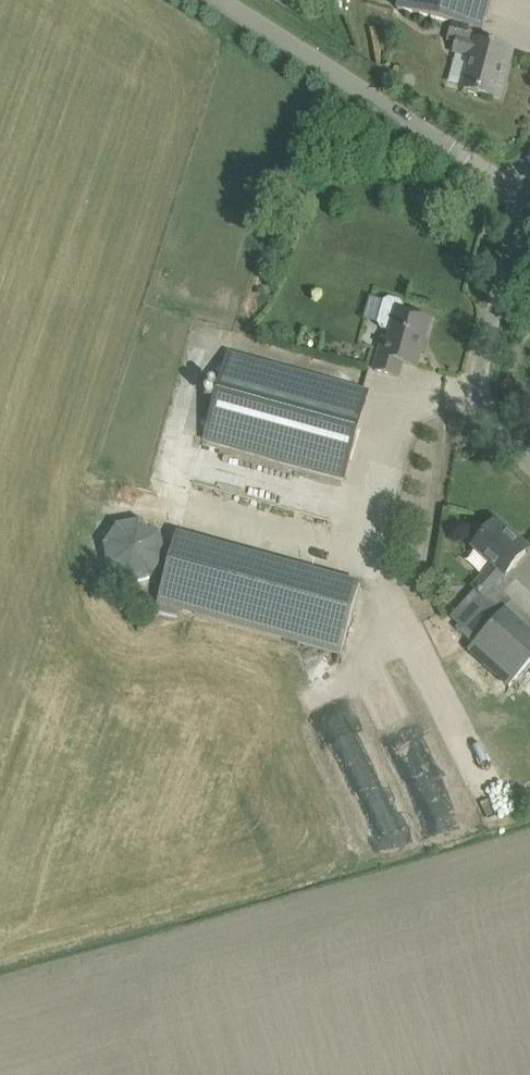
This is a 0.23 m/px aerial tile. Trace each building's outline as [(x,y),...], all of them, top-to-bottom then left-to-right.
[(397,9),(451,24),(480,31),(482,32),(491,0),(399,0),(397,9)] [(477,42),(480,31),(451,24),(446,41),(456,43),(454,53),(472,58),(464,90),(500,100),(504,83),(500,81),(508,50),(477,42)] [(401,313),(403,307),(400,301),(388,298),(382,301),(376,323),(380,329),(392,333),(386,352),(380,350),(374,371),(398,378),(402,363),(416,367),(429,321),(401,313)] [(368,392),(347,386),(227,353),(204,439),(344,478),(368,392)] [(141,521),(118,525),(104,546),(109,570),(129,583),(153,577),(166,557),(161,534),(141,521)] [(505,575),(511,568),(526,552),(508,536),(509,534),(496,521),(473,547),(493,564),(473,587),(484,597),(504,575),(505,575)] [(360,584),(179,533),(157,605),(341,658),(360,584)] [(419,560),(407,562),(409,574),(421,572),(419,560)] [(482,602),(462,623),(479,637),(467,651),(509,688),(529,664),(529,642),(482,602)] [(174,635),(180,615),(155,607),(149,628),(174,635)]
